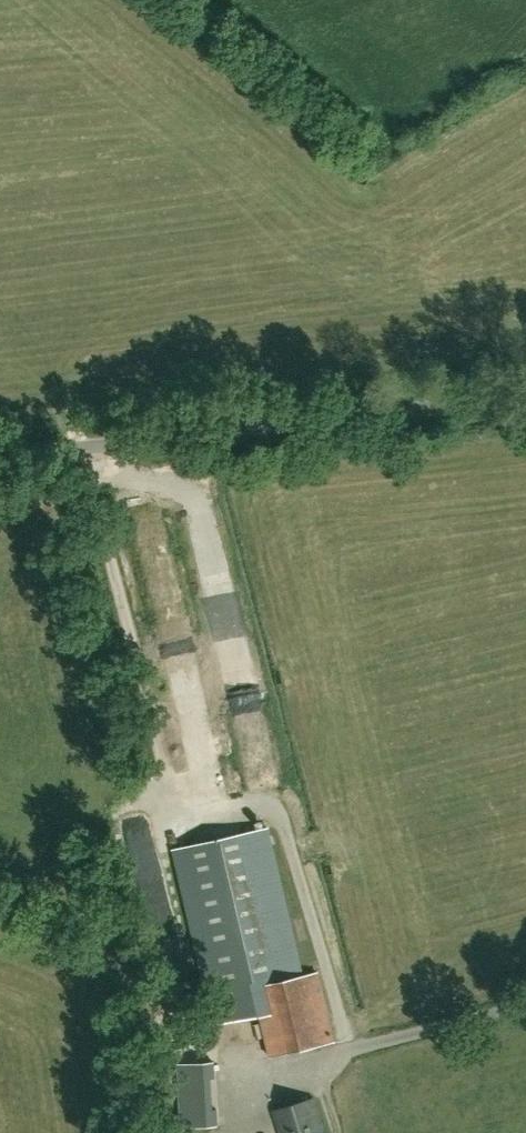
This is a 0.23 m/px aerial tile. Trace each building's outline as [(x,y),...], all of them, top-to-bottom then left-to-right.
[(171,549),(153,551),(156,585),(174,583),(171,549)] [(233,580),(214,584),(220,611),(238,608),(233,580)] [(231,702),(256,698),(243,615),(213,620),(216,638),(220,637),(224,660),(225,660),(231,702)] [(271,1056),(334,1041),(318,972),(303,975),(268,828),(175,850),(216,1025),(261,1014),(271,1056)] [(280,1132),(325,1132),(314,1097),(273,1110),(280,1132)]
